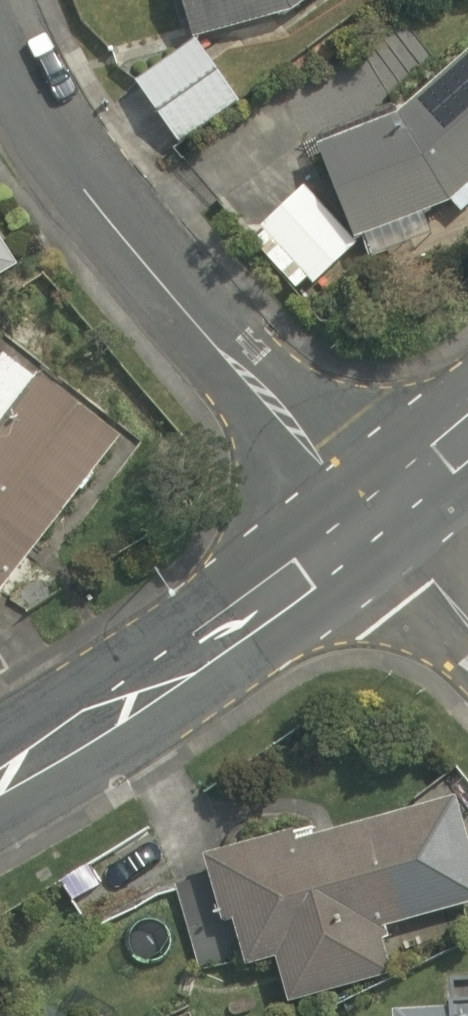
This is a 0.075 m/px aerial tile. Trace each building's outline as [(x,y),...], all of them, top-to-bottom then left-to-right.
[(184,38),(284,15),(305,0),(175,0),(184,38)] [(191,45),(130,84),(170,147),(231,107),(191,45)] [(404,99),(313,137),(356,241),(442,205),(463,215),(467,209),(467,46),(404,99)] [(348,252),(302,197),(247,243),(293,298),(348,252)] [(12,266),(0,247),(0,274),(12,266)] [(0,357),(0,605),(1,606),(114,432),(0,357)] [(290,824),(211,847),(245,964),(275,956),(288,1002),(394,971),(381,926),(450,907),(421,802),(294,838),(290,824)] [(393,994),(394,1015),(467,1015),(467,992),(393,994)]
